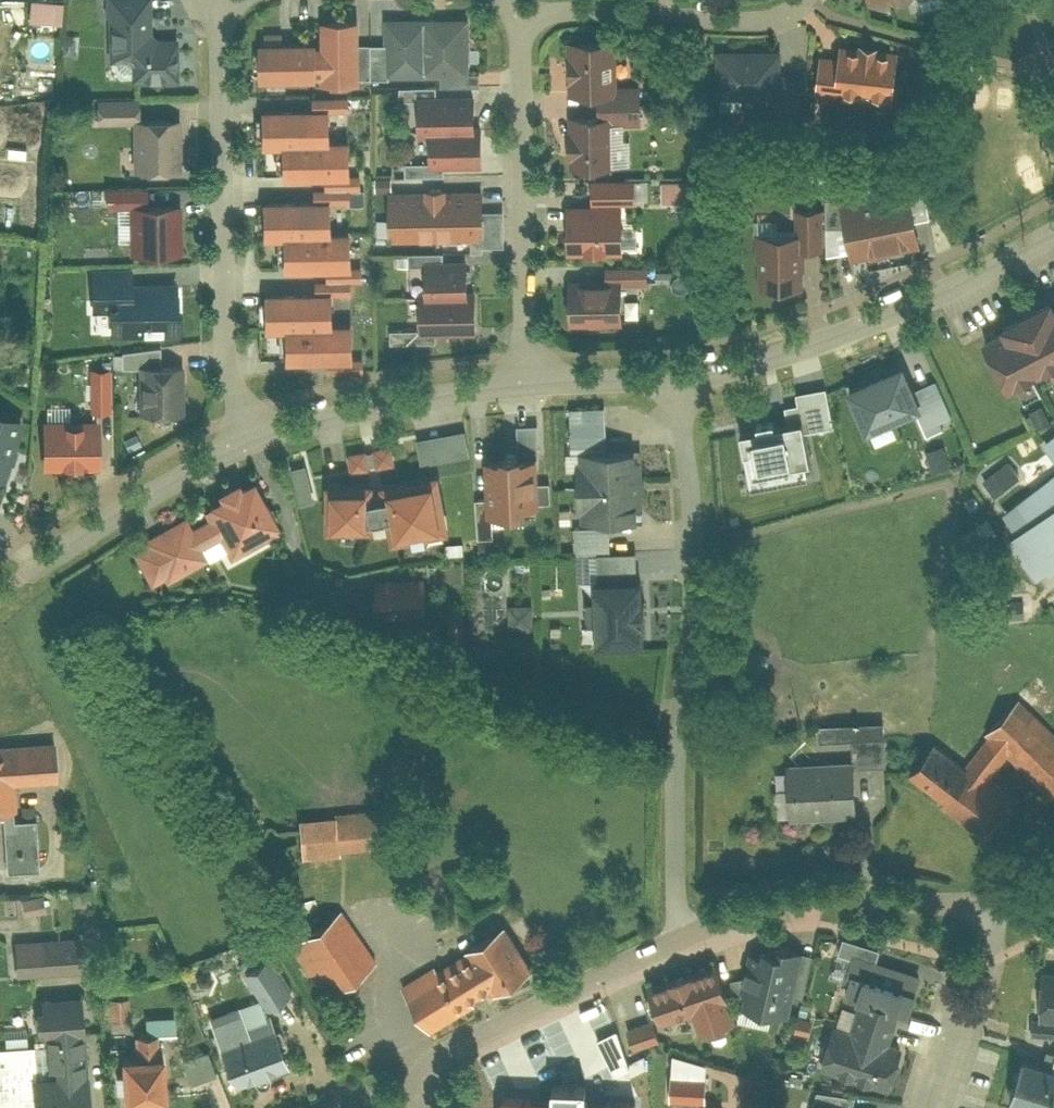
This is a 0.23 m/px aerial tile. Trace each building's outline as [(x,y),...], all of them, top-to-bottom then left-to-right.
[(29,17),(53,19),(54,0),(31,0),(29,17)] [(107,56),(130,56),(130,80),(183,79),(183,35),(152,36),(151,0),(106,0),(107,56)] [(315,35),(315,76),(357,76),(357,41),(357,12),(319,13),(319,35),(315,35)] [(422,13),(384,14),(385,40),(385,75),(423,73),(422,13)] [(468,13),(422,13),(423,73),(469,73),(468,13)] [(265,37),(259,37),(259,76),(315,76),(315,35),(281,36),(281,29),(265,29),(265,37)] [(385,40),(357,41),(357,76),(385,75),(385,40)] [(617,40),(566,40),(566,90),(617,90),(617,40)] [(836,54),(818,52),(814,88),(834,90),(893,96),(898,48),(837,41),(836,54)] [(772,47),(711,48),(712,103),(775,102),(775,121),(796,120),(795,71),(773,72),(772,47)] [(50,55),(31,53),(27,81),(46,83),(50,55)] [(416,92),(435,91),(435,82),(399,83),(399,96),(417,96),(416,92)] [(424,126),(472,126),(472,92),(435,91),(416,92),(417,96),(416,126),(424,126)] [(311,92),(311,104),(328,104),(328,108),(348,108),(348,92),(311,92)] [(606,115),(566,115),(566,164),(612,164),(612,122),(639,122),(639,95),(606,95),(606,115)] [(91,97),(90,117),(127,117),(133,126),(133,168),(177,168),(178,116),(136,115),(137,98),(91,97)] [(258,138),(277,138),(328,138),(328,108),(328,104),(311,104),(258,104),(258,138)] [(693,113),(672,118),(676,132),(697,127),(693,113)] [(472,126),(424,126),(424,159),(424,163),(442,163),(483,163),(483,126),(472,126)] [(328,138),(277,138),(278,173),(324,173),(349,173),(349,171),(348,137),(328,138)] [(424,163),(424,159),(404,159),(404,172),(442,172),(442,163),(424,163)] [(349,173),(324,173),(324,185),(316,185),(316,195),(329,195),(329,199),(350,200),(350,186),(360,186),(360,171),(349,171),(349,173)] [(687,177),(662,177),(662,199),(687,199),(687,177)] [(593,216),(562,216),(563,253),(628,251),(627,209),(644,209),(643,179),(592,180),(593,216)] [(99,182),(99,208),(125,207),(125,252),(179,252),(178,198),(142,198),(142,182),(99,182)] [(481,185),(389,187),(390,238),(482,236),(481,207),(481,185)] [(913,191),(842,212),(855,257),(926,236),(913,191)] [(259,230),(279,230),(329,229),(329,199),(329,195),(316,195),(259,196),(259,230)] [(502,207),(481,207),(482,236),(482,242),(503,241),(502,207)] [(791,234),(762,235),(762,290),(804,289),(803,251),(818,251),(818,207),(791,207),(791,234)] [(329,229),(279,230),(280,264),(324,263),(351,263),(350,229),(329,229)] [(408,263),(421,262),(443,262),(443,248),(408,249),(408,263)] [(421,262),(422,292),(465,292),(465,262),(443,262),(421,262)] [(351,263),(324,263),(324,277),(314,277),(314,287),(331,287),(331,291),(351,291),(351,279),(361,279),(361,263),(351,263)] [(667,264),(658,265),(658,278),(668,278),(667,264)] [(89,265),(89,309),(105,309),(105,331),(177,330),(177,278),(132,279),(132,265),(89,265)] [(607,283),(568,284),(569,320),(621,319),(620,284),(643,284),(643,265),(606,266),(607,283)] [(261,321),(281,321),(331,320),(331,291),(331,287),(314,287),(261,287),(261,321)] [(422,292),(417,293),(418,326),(418,330),(435,330),(474,329),(473,291),(465,292),(422,292)] [(985,337),(1016,397),(1053,377),(1053,303),(1050,305),(1042,291),(996,315),(1002,328),(985,337)] [(331,320),(281,321),(282,355),(328,355),(351,355),(351,320),(331,320)] [(435,339),(435,330),(418,330),(418,326),(390,326),(390,339),(435,339)] [(141,365),(160,366),(159,344),(120,348),(121,364),(141,365)] [(351,355),(328,355),(328,370),(362,370),(362,355),(351,355)] [(901,356),(844,379),(861,422),(914,401),(918,399),(911,381),(901,356)] [(91,366),(92,408),(108,408),(107,365),(91,366)] [(160,366),(141,365),(139,410),(179,412),(181,367),(160,366)] [(933,373),(911,381),(918,399),(914,401),(925,427),(942,421),(939,413),(948,409),(933,373)] [(810,459),(799,402),(786,405),(789,421),(775,424),(774,418),(756,421),(757,426),(740,430),(751,486),(808,475),(805,460),(810,459)] [(578,447),(606,446),(604,403),(569,404),(570,447),(578,447)] [(23,414),(0,407),(0,476),(4,477),(23,414)] [(40,421),(40,462),(96,461),(96,421),(40,421)] [(463,427),(418,436),(424,463),(469,454),(463,427)] [(1041,437),(1053,454),(1053,428),(1041,437)] [(941,440),(923,446),(929,467),(948,461),(941,440)] [(389,441),(373,445),(377,463),(393,459),(389,441)] [(606,446),(578,447),(579,517),(608,517),(639,517),(638,445),(606,446)] [(364,446),(346,450),(350,468),(368,463),(364,446)] [(531,452),(484,454),(486,505),(533,503),(531,452)] [(1017,471),(1006,457),(980,478),(992,492),(1017,471)] [(304,461),(288,465),(297,501),(313,497),(304,461)] [(1053,566),(1053,466),(997,507),(1009,523),(998,530),(1032,581),(1053,566)] [(437,468),(381,478),(382,485),(388,514),(392,535),(447,525),(437,468)] [(151,546),(138,553),(152,579),(163,573),(166,578),(211,554),(208,547),(221,540),(229,555),(279,528),(249,473),(238,479),(235,474),(213,486),(217,493),(206,499),(208,504),(205,505),(212,518),(190,529),(183,516),(146,536),(151,546)] [(365,473),(322,475),(323,523),(371,524),(372,515),(388,514),(382,485),(365,488),(365,473)] [(608,547),(608,517),(579,517),(573,518),(574,548),(608,547)] [(636,572),(635,547),(589,549),(590,575),(636,572)] [(642,643),(639,572),(636,572),(590,575),(585,575),(588,645),(642,643)] [(422,576),(372,576),(372,604),(422,604),(422,576)] [(1021,595),(1003,597),(1005,615),(1022,614),(1021,595)] [(532,600),(502,600),(502,607),(498,607),(498,622),(532,622),(532,600)] [(1016,697),(985,732),(962,758),(937,736),(906,770),(989,844),(1026,804),(992,773),(1008,755),(1053,796),(1053,732),(1016,697)] [(883,718),(819,720),(820,737),(856,736),(857,763),(885,762),(883,718)] [(0,748),(0,809),(18,808),(16,778),(56,776),(54,740),(2,742),(3,748),(0,748)] [(852,753),(785,756),(786,786),(773,786),(774,814),(854,810),(852,753)] [(401,805),(298,814),(302,854),(405,845),(401,805)] [(35,814),(1,815),(3,865),(37,864),(35,814)] [(43,894),(20,895),(21,911),(44,910),(43,894)] [(340,912),(294,941),(325,989),(370,961),(340,912)] [(435,962),(400,983),(429,1030),(475,1002),(472,996),(489,986),(492,990),(532,965),(506,923),(437,966),(435,962)] [(855,950),(875,957),(879,945),(843,933),(838,948),(854,953),(855,950)] [(80,935),(12,941),(15,973),(82,968),(80,935)] [(747,948),(736,1004),(789,1014),(802,944),(777,939),(776,944),(759,940),(757,950),(747,948)] [(857,997),(899,1010),(908,1013),(921,970),(875,957),(855,950),(854,953),(842,993),(857,997)] [(262,953),(240,965),(262,1004),(284,991),(262,953)] [(714,959),(647,980),(659,1019),(688,1010),(694,1029),(732,1018),(714,959)] [(1039,970),(1037,1018),(1053,1019),(1053,971),(1039,970)] [(35,1107),(88,1107),(82,988),(30,991),(32,1022),(38,1021),(38,1038),(32,1039),(35,1107)] [(847,1031),(831,1027),(819,1067),(887,1087),(900,1044),(890,1041),(899,1010),(857,997),(847,1031)] [(240,1006),(210,1017),(235,1087),(290,1067),(269,1010),(245,1019),(240,1006)] [(659,1037),(651,1016),(626,1024),(633,1045),(659,1037)] [(132,1050),(118,1050),(119,1092),(161,1091),(159,1029),(131,1029),(132,1050)] [(32,1039),(0,1041),(0,1107),(35,1107),(32,1039)] [(670,1049),(669,1071),(705,1072),(705,1058),(670,1049)] [(1004,1100),(1033,1107),(1053,1107),(1053,1065),(1052,1064),(1017,1054),(1004,1100)] [(705,1072),(669,1071),(668,1098),(705,1099),(705,1072)] [(504,1095),(504,1107),(635,1107),(635,1101),(587,1099),(588,1084),(551,1082),(551,1097),(504,1095)] [(813,1096),(851,1107),(854,1091),(815,1086),(813,1096)] [(851,1107),(813,1096),(810,1107),(857,1107),(851,1107)]
